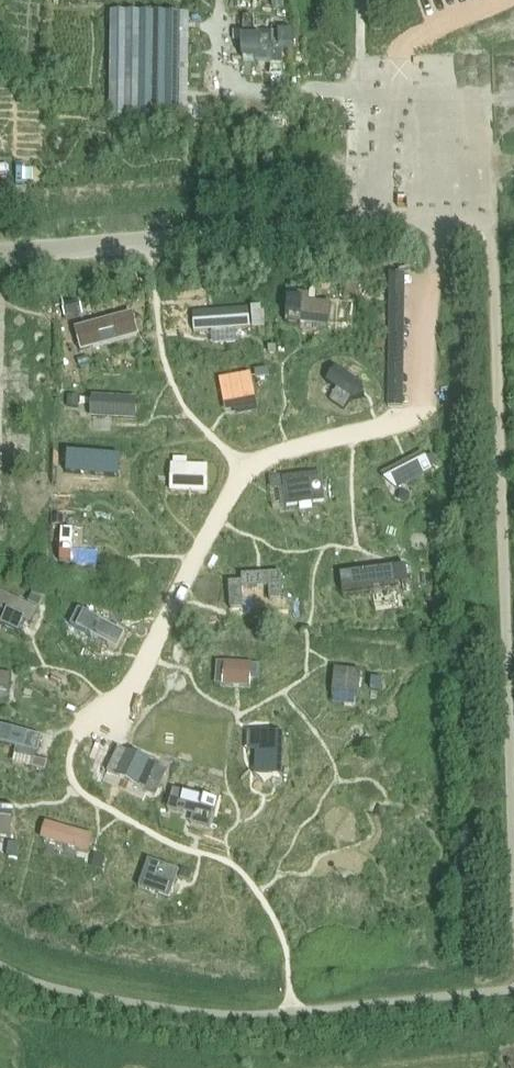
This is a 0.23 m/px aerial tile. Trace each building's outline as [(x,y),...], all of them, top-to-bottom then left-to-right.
[(273,9),(283,8),(283,0),(273,0),(273,9)] [(190,15),(113,15),(113,119),(190,120),(190,15)] [(282,74),(281,33),(254,34),(254,18),(243,18),(244,61),(272,60),(272,75),(282,74)] [(68,407),(78,408),(78,398),(69,398),(68,407)] [(39,608),(43,599),(33,594),(28,603),(39,608)] [(382,680),(372,679),(371,690),(382,690),(382,680)] [(120,749),(110,777),(140,788),(150,760),(120,749)] [(45,771),(47,763),(35,760),(33,768),(45,771)] [(147,792),(155,795),(167,770),(159,766),(147,792)] [(17,858),(18,844),(9,843),(8,857),(17,858)] [(103,867),(95,865),(92,876),(100,878),(103,867)] [(190,881),(192,873),(182,870),(180,878),(190,881)]
